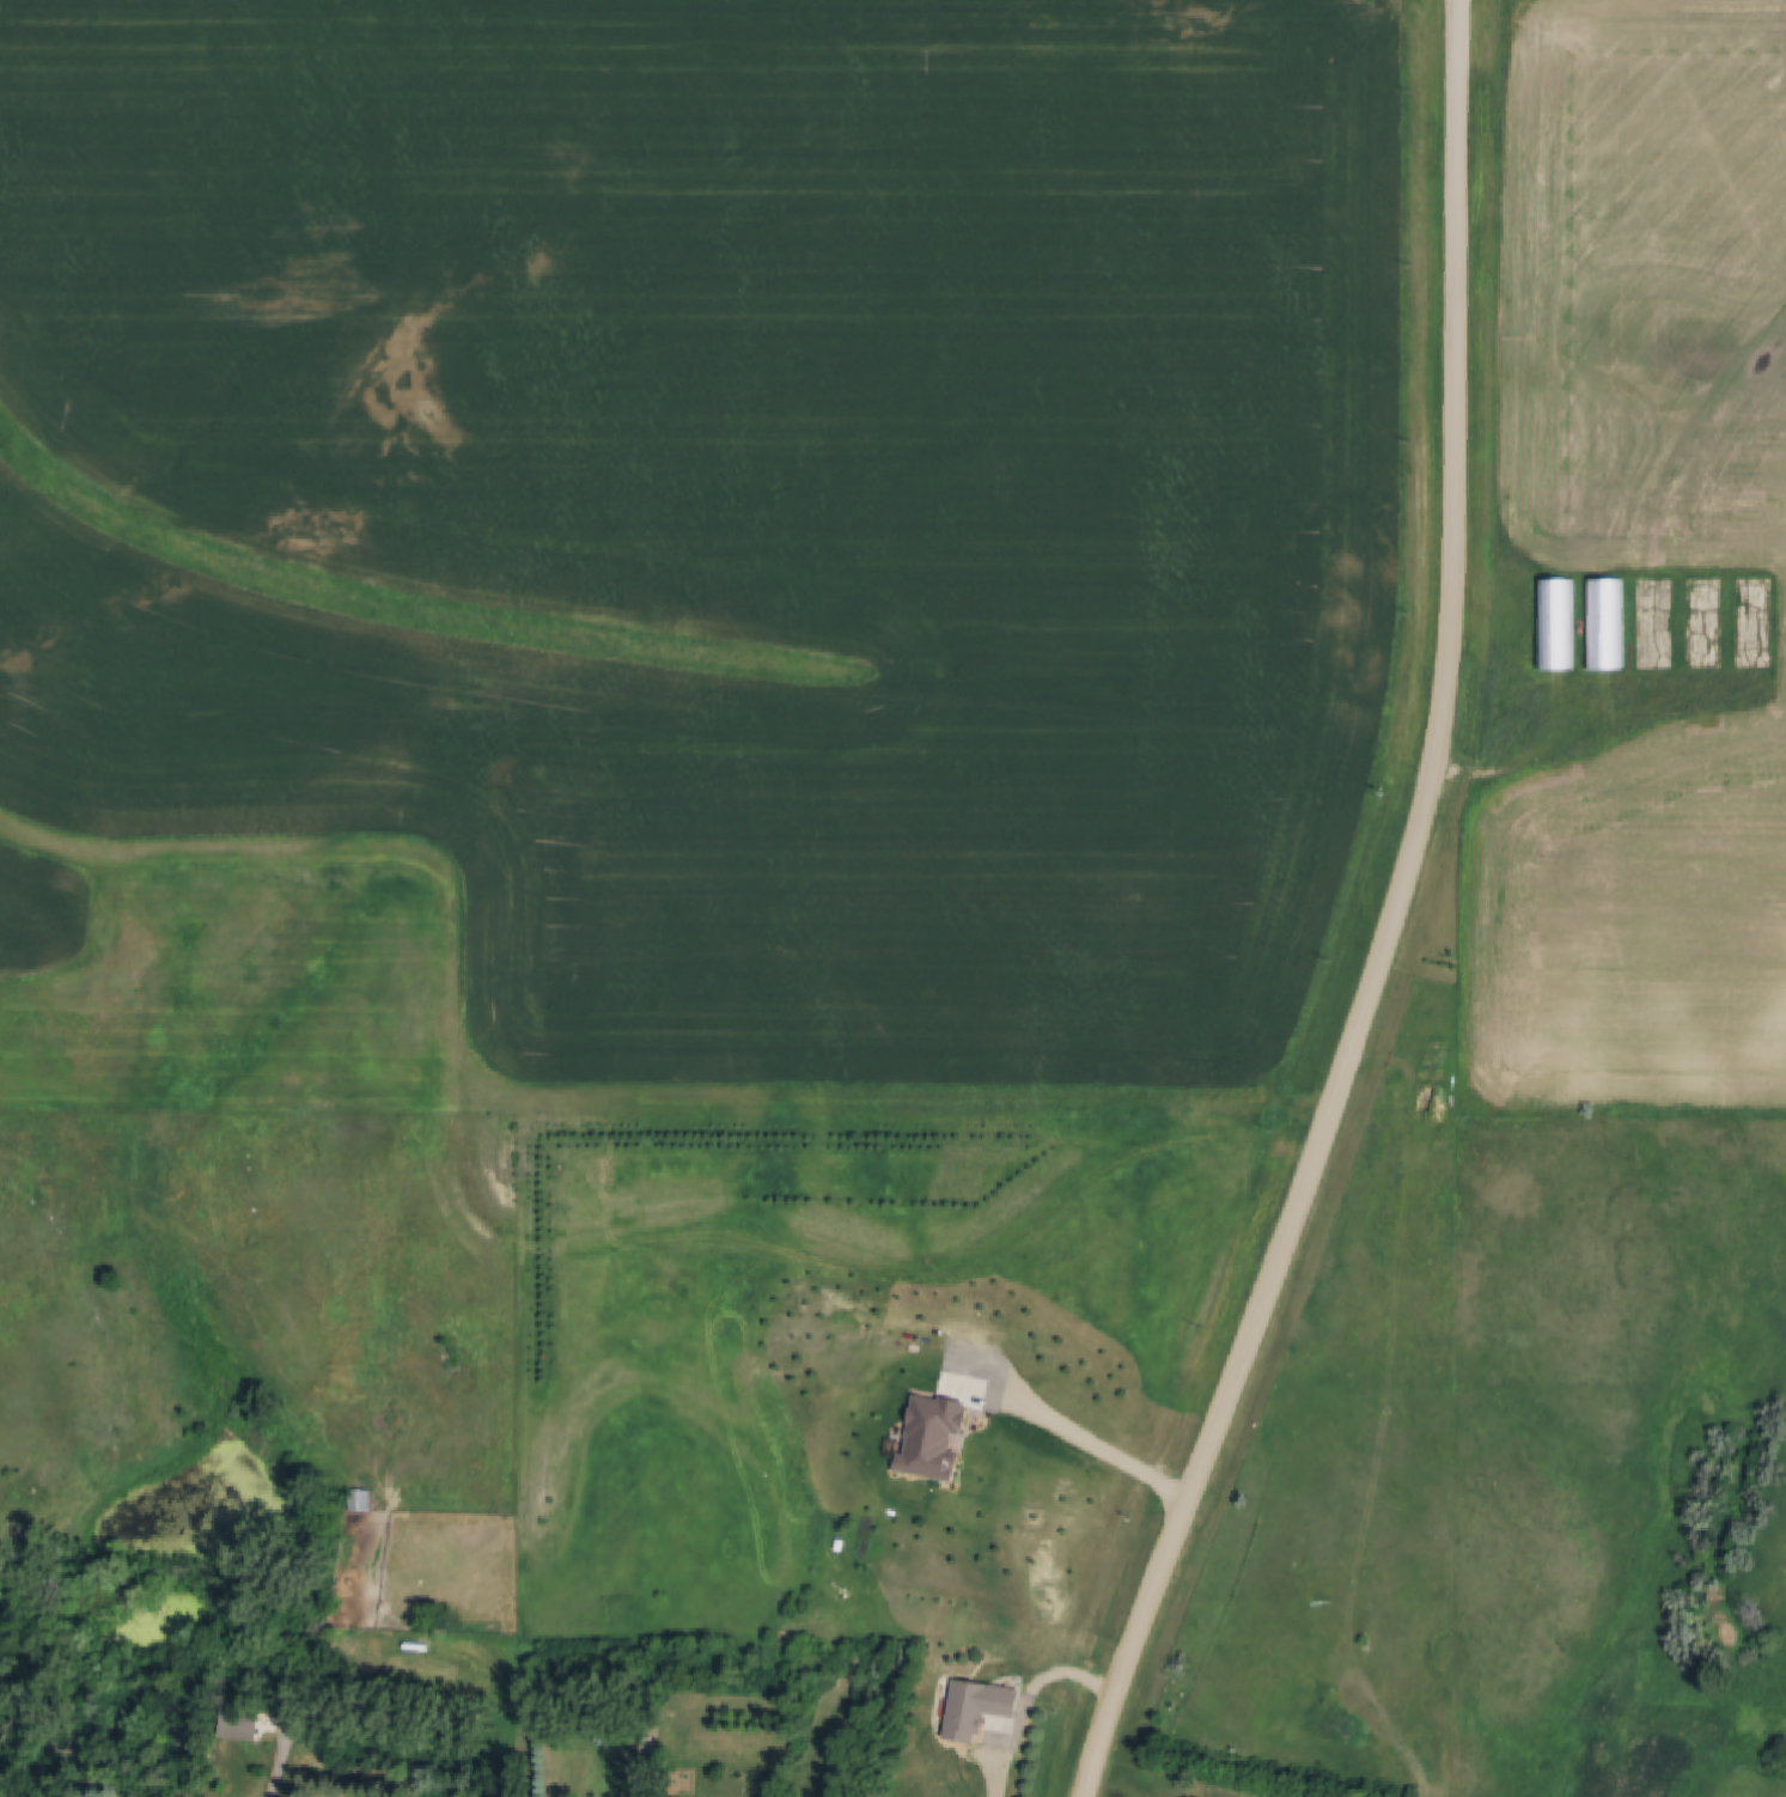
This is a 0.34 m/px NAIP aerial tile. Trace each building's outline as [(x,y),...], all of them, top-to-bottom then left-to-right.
[(1589,579),(1627,579),(1627,668),(1589,668),(1589,579)] [(1540,580),(1578,580),(1578,668),(1540,668),(1540,580)] [(376,1490),(377,1510),(359,1511),(359,1490),(376,1490)]
